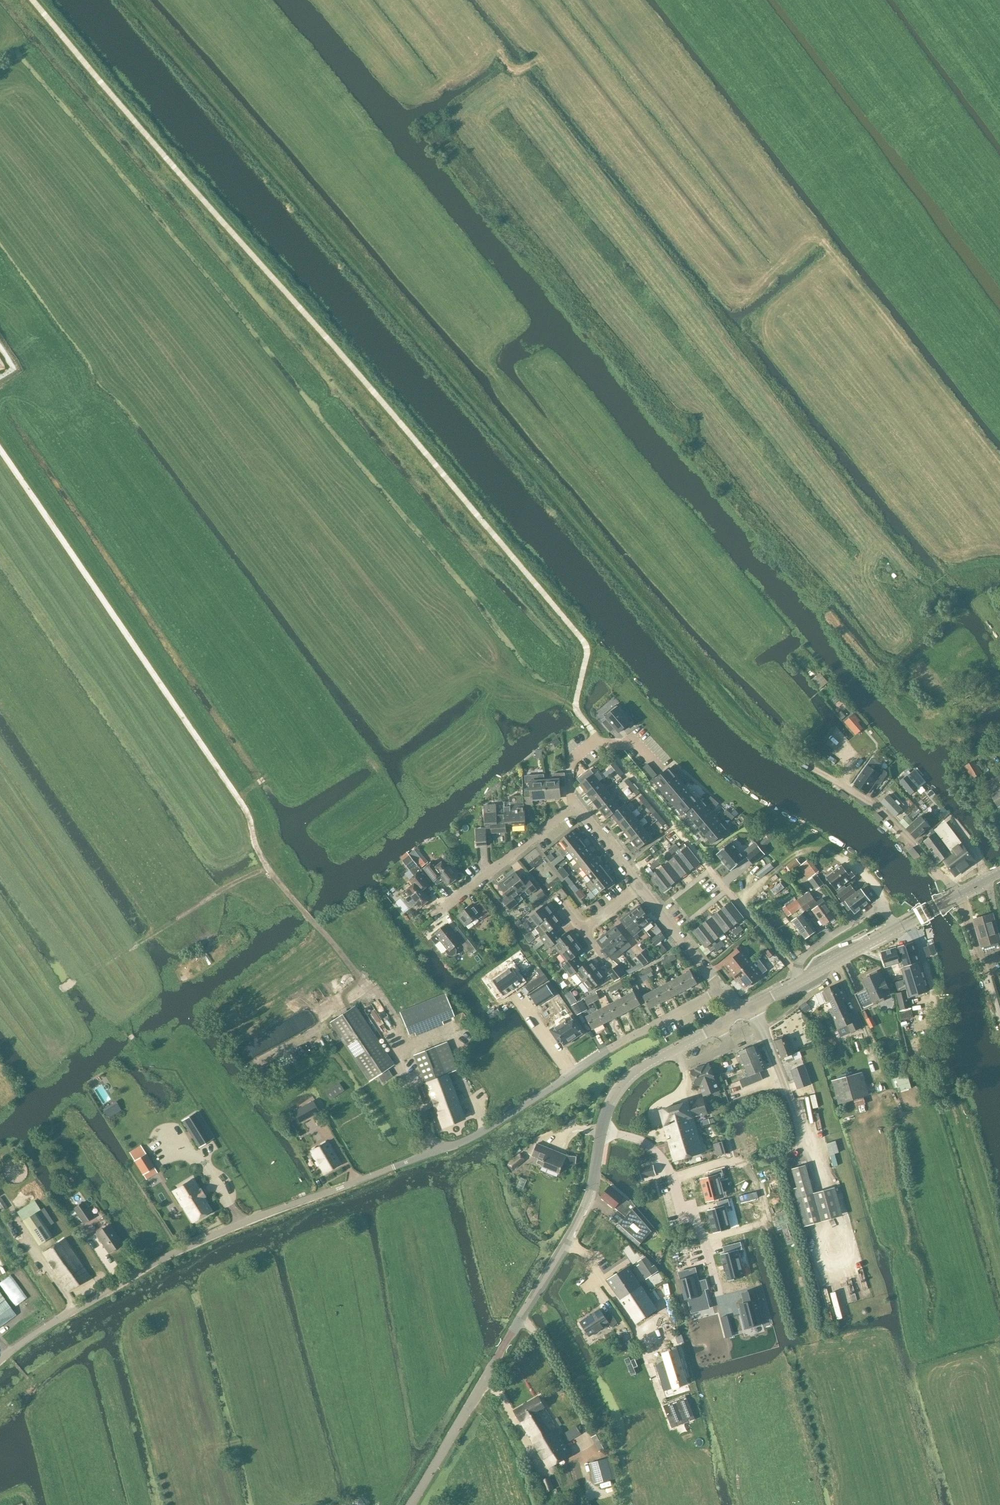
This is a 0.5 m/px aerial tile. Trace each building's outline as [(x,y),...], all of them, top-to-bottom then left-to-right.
[(608,719),(603,722),(611,732),(615,728),(616,728),(619,732),(631,723),(616,705),(604,714),(608,719)] [(844,722),(848,728),(853,732),(855,735),(855,734),(856,735),(857,734),(863,729),(858,723),(860,721),(858,719),(853,713),(850,716),(845,721),(844,722)] [(552,742),(556,747),(561,743),(557,738),(552,742)] [(821,750),(818,754),(830,763),(834,759),(830,756),(829,756),(821,750)] [(972,778),(981,773),(974,761),(965,766),(972,778)] [(616,771),(620,768),(615,762),(611,765),(613,767),(616,771)] [(882,782),(888,774),(887,772),(879,765),(875,770),(868,765),(855,783),(868,792),(877,779),(882,782)] [(613,767),(606,773),(609,777),(616,771),(613,767)] [(624,774),(620,768),(616,771),(621,777),(624,774)] [(669,798),(684,785),(677,777),(670,768),(655,781),(662,789),(669,798)] [(581,785),(587,794),(601,783),(595,774),(594,775),(591,771),(586,775),(585,774),(579,779),(582,784),(581,785)] [(901,782),(899,783),(906,790),(914,783),(917,781),(919,779),(912,771),(907,776),(901,782)] [(546,781),(547,798),(561,797),(560,786),(566,786),(565,773),(553,774),(553,780),(546,781)] [(525,776),(526,783),(530,783),(530,790),(526,790),(527,804),(533,804),(532,799),(547,798),(546,781),(545,775),(525,776)] [(999,807),(999,776),(984,785),(991,796),(990,796),(998,808),(999,807)] [(625,781),(630,787),(634,784),(629,778),(625,781)] [(594,802),(608,791),(601,783),(587,794),(594,802)] [(638,790),(634,784),(630,787),(635,793),(638,790)] [(669,798),(676,806),(683,814),(686,812),(686,811),(698,802),(698,801),(691,793),(684,785),(669,798)] [(601,810),(614,800),(608,791),(594,802),(601,810)] [(639,798),(643,804),(647,801),(643,795),(639,798)] [(510,802),(504,802),(504,809),(505,809),(506,817),(506,820),(511,820),(511,826),(526,825),(524,802),(524,796),(510,797),(510,802)] [(895,817),(902,810),(889,796),(881,803),(895,817)] [(693,819),(708,807),(701,799),(698,801),(698,802),(686,811),(686,812),(693,819)] [(612,815),(621,808),(614,800),(601,810),(607,819),(612,815)] [(652,807),(647,801),(643,804),(648,810),(652,807)] [(496,804),(484,805),(486,827),(492,827),(492,833),(507,832),(506,820),(506,817),(505,809),(504,809),(497,810),(496,804)] [(618,823),(632,812),(626,804),(621,808),(612,815),(618,823)] [(905,812),(908,815),(910,813),(914,818),(921,811),(914,804),(905,812)] [(699,827),(714,815),(708,807),(693,819),(699,827)] [(653,814),(657,820),(661,816),(657,811),(653,814)] [(618,823),(625,832),(639,821),(632,812),(618,823)] [(916,820),(914,818),(910,813),(908,815),(900,822),(906,829),(916,820)] [(882,824),(885,820),(878,814),(875,817),(882,824)] [(706,835),(721,822),(714,815),(699,827),(706,835)] [(666,822),(661,816),(657,820),(662,825),(666,822)] [(912,824),(911,826),(920,836),(931,826),(922,816),(912,824)] [(631,840),(645,829),(639,821),(625,832),(631,840)] [(713,843),(728,831),(721,822),(706,835),(713,843)] [(947,825),(939,831),(960,858),(968,851),(947,825)] [(652,838),(645,829),(631,840),(638,849),(652,838)] [(487,844),(486,830),(477,831),(478,845),(487,844)] [(562,854),(581,838),(574,830),(560,841),(565,846),(559,850),(562,854)] [(940,862),(951,854),(934,833),(924,842),(935,856),(931,859),(936,865),(940,862)] [(574,858),(588,847),(581,838),(562,854),(564,857),(570,852),(574,858)] [(747,857),(753,864),(765,854),(758,847),(751,852),(748,849),(741,855),(730,842),(717,853),(731,870),(747,857)] [(575,871),(595,855),(588,847),(574,858),(578,863),(572,868),(575,871)] [(687,847),(679,854),(691,870),(700,862),(688,847),(687,847)] [(913,847),(908,851),(919,862),(923,859),(913,847)] [(954,852),(946,859),(952,866),(960,859),(954,852)] [(675,857),(669,862),(681,877),(687,873),(691,870),(679,854),(675,857)] [(587,875),(601,864),(595,855),(575,871),(578,874),(583,870),(587,875)] [(427,882),(429,880),(422,870),(411,856),(404,861),(415,876),(410,879),(414,884),(407,889),(411,895),(407,898),(413,906),(417,902),(421,907),(431,899),(424,889),(430,885),(427,882)] [(653,868),(660,863),(657,858),(650,864),(653,868)] [(796,859),(787,866),(791,872),(801,864),(796,859)] [(434,861),(425,868),(432,878),(434,881),(435,881),(441,876),(444,880),(448,885),(459,877),(446,860),(438,866),(434,861)] [(662,867),(650,877),(662,892),(675,882),(681,877),(669,862),(662,867)] [(588,888),(608,872),(601,864),(587,875),(592,880),(586,884),(588,888)] [(836,869),(826,877),(836,890),(855,875),(849,868),(846,871),(842,865),(840,866),(839,865),(836,867),(836,868),(836,869)] [(507,878),(520,894),(525,891),(529,895),(537,889),(529,879),(525,883),(516,871),(507,878)] [(615,881),(608,872),(588,888),(591,891),(597,886),(601,892),(615,881)] [(810,880),(817,890),(824,885),(817,875),(810,880)] [(515,899),(520,894),(507,878),(499,885),(507,896),(503,900),(510,910),(518,903),(515,899)] [(781,883),(771,891),(775,896),(785,888),(781,883)] [(842,902),(843,902),(853,893),(852,892),(855,890),(851,885),(847,889),(845,886),(838,892),(840,894),(837,896),(842,902)] [(563,900),(568,896),(561,887),(556,891),(563,900)] [(860,888),(843,902),(844,903),(847,908),(850,906),(855,913),(870,901),(870,900),(870,898),(868,895),(865,895),(860,888)] [(543,891),(538,896),(542,901),(547,896),(543,891)] [(797,900),(802,908),(805,911),(810,907),(824,926),(836,917),(822,898),(816,902),(809,892),(797,900)] [(802,908),(797,900),(786,907),(792,915),(802,908)] [(482,920),(489,913),(481,902),(476,906),(474,904),(458,916),(465,926),(478,915),(482,920)] [(732,902),(722,909),(734,925),(744,918),(732,902)] [(539,925),(555,913),(548,904),(532,917),(539,925)] [(631,912),(643,928),(652,921),(640,905),(631,912)] [(725,932),(734,925),(722,909),(713,917),(725,932)] [(631,912),(621,920),(635,938),(639,935),(637,933),(643,928),(631,912)] [(545,943),(554,936),(550,931),(562,921),(555,913),(539,925),(544,932),(542,933),(541,934),(541,936),(542,937),(541,938),(545,943)] [(805,939),(816,932),(803,914),(792,921),(805,939)] [(992,915),(977,919),(981,932),(978,934),(983,951),(996,947),(994,942),(999,941),(992,915)] [(713,917),(704,924),(716,939),(725,932),(713,917)] [(437,933),(432,938),(436,943),(442,939),(449,948),(446,950),(450,955),(454,955),(457,953),(457,949),(455,947),(461,942),(448,924),(437,933)] [(716,939),(704,924),(693,932),(703,945),(700,947),(706,955),(711,952),(707,946),(716,939)] [(607,934),(622,953),(631,946),(616,926),(607,934)] [(560,953),(577,941),(570,932),(558,941),(554,936),(545,943),(549,948),(550,948),(551,948),(553,949),(554,949),(556,947),(560,953)] [(656,945),(665,938),(661,933),(652,939),(656,945)] [(529,934),(526,937),(530,943),(534,940),(529,934)] [(613,961),(622,953),(607,934),(597,941),(613,961)] [(470,953),(476,949),(468,939),(462,943),(470,953)] [(563,966),(567,971),(576,964),(572,958),(584,949),(577,941),(560,953),(565,960),(561,963),(563,966)] [(912,942),(894,948),(901,968),(909,965),(909,961),(918,958),(912,942)] [(662,954),(667,950),(662,944),(657,948),(662,954)] [(736,976),(751,963),(743,952),(745,951),(741,947),(735,951),(738,955),(726,964),(736,976)] [(771,948),(764,954),(768,959),(775,953),(771,948)] [(642,952),(649,962),(654,958),(647,949),(642,952)] [(932,949),(925,951),(927,957),(932,955),(934,955),(932,949)] [(889,950),(878,955),(880,959),(879,959),(881,963),(882,962),(883,966),(893,963),(896,969),(900,968),(894,951),(889,952),(889,950)] [(508,969),(493,980),(504,995),(524,981),(517,972),(520,970),(522,973),(532,966),(521,951),(512,957),(514,960),(505,966),(508,969)] [(644,966),(649,962),(642,952),(637,957),(644,966)] [(671,961),(668,957),(662,960),(664,965),(671,961)] [(576,964),(567,971),(571,976),(576,973),(583,982),(599,969),(592,960),(582,967),(578,962),(576,964)] [(760,976),(751,963),(736,976),(745,987),(760,976)] [(905,979),(897,982),(899,987),(908,984),(912,995),(928,990),(919,963),(902,969),(905,979)] [(619,965),(614,969),(621,978),(626,974),(619,965)] [(651,966),(645,969),(647,974),(653,971),(651,966)] [(606,978),(599,969),(583,982),(590,991),(606,978)] [(615,981),(621,978),(614,969),(609,972),(615,981)] [(647,974),(645,969),(638,972),(641,977),(647,974)] [(691,971),(679,977),(685,989),(697,983),(691,971)] [(882,981),(877,971),(869,974),(870,977),(863,980),(867,989),(855,994),(863,1011),(885,1001),(884,997),(888,995),(886,990),(889,989),(885,980),(882,981)] [(530,992),(548,980),(544,974),(525,986),(530,992)] [(685,989),(679,977),(667,983),(674,996),(685,989)] [(674,996),(667,983),(655,989),(662,1002),(674,996)] [(843,1001),(843,1002),(848,1000),(841,983),(822,992),(827,1003),(831,1001),(837,998),(840,1003),(843,1001)] [(662,1002),(655,989),(643,996),(650,1008),(662,1002)] [(634,992),(622,998),(628,1010),(640,1004),(634,992)] [(399,1012),(409,1034),(454,1016),(445,994),(399,1012)] [(628,1010),(622,998),(610,1005),(617,1016),(628,1010)] [(831,1001),(834,1008),(830,1010),(838,1029),(847,1025),(851,1032),(862,1027),(855,1012),(849,1015),(843,1002),(843,1001),(840,1003),(837,998),(831,1001)] [(560,999),(544,1009),(551,1020),(567,1010),(560,999)] [(578,1015),(587,1010),(582,1000),(573,1005),(578,1015)] [(806,1002),(800,1007),(805,1013),(810,1008),(806,1002)] [(910,1004),(900,1006),(903,1020),(913,1018),(910,1004)] [(617,1016),(610,1005),(599,1011),(605,1022),(617,1016)] [(369,1082),(394,1065),(355,1006),(330,1023),(369,1082)] [(605,1022),(599,1011),(587,1017),(593,1029),(605,1022)] [(572,1039),(581,1033),(571,1017),(567,1020),(566,1018),(560,1022),(561,1024),(552,1030),(558,1040),(561,1039),(565,1044),(567,1044),(572,1041),(572,1039)] [(830,1044),(826,1036),(820,1038),(824,1046),(830,1044)] [(788,1037),(784,1039),(783,1037),(774,1040),(777,1049),(779,1048),(782,1057),(786,1056),(788,1062),(794,1060),(792,1054),(794,1053),(788,1037)] [(455,1065),(447,1043),(414,1055),(442,1127),(455,1122),(452,1115),(456,1113),(455,1110),(454,1111),(453,1108),(450,1109),(448,1103),(446,1104),(436,1078),(446,1075),(444,1069),(455,1065)] [(836,1044),(830,1046),(832,1054),(838,1052),(836,1044)] [(756,1045),(737,1053),(747,1076),(740,1079),(743,1088),(763,1079),(760,1072),(766,1069),(756,1045)] [(704,1096),(719,1091),(709,1064),(691,1071),(696,1086),(700,1084),(704,1096)] [(811,1084),(806,1069),(793,1074),(798,1089),(811,1084)] [(446,1075),(436,1078),(446,1104),(448,1103),(450,1109),(453,1108),(454,1111),(455,1110),(456,1113),(452,1115),(455,1122),(465,1119),(448,1074),(446,1075)] [(856,1074),(832,1080),(839,1104),(863,1097),(856,1074)] [(330,1099),(344,1090),(339,1083),(325,1092),(330,1099)] [(690,1102),(694,1117),(708,1113),(704,1098),(690,1102)] [(312,1101),(299,1109),(305,1120),(318,1113),(312,1101)] [(690,1102),(678,1105),(682,1120),(694,1117),(690,1102)] [(704,1152),(694,1117),(682,1120),(678,1105),(660,1110),(674,1161),(704,1152)] [(198,1111),(182,1121),(199,1147),(214,1137),(198,1111)] [(728,1148),(725,1136),(713,1139),(716,1152),(728,1148)] [(323,1173),(340,1164),(328,1141),(311,1150),(323,1173)] [(576,1163),(576,1156),(567,1155),(567,1156),(537,1144),(532,1156),(544,1161),(542,1166),(560,1173),(565,1162),(567,1162),(576,1163)] [(146,1153),(134,1160),(143,1174),(154,1167),(146,1153)] [(513,1171),(526,1160),(521,1154),(508,1165),(513,1171)] [(806,1165),(792,1169),(798,1187),(793,1189),(804,1226),(821,1222),(813,1194),(806,1165)] [(713,1181),(708,1182),(713,1200),(718,1199),(727,1197),(721,1179),(726,1177),(724,1171),(711,1175),(713,1181)] [(214,1208),(193,1177),(173,1190),(193,1221),(214,1208)] [(639,1246),(655,1227),(636,1206),(635,1207),(611,1186),(602,1196),(626,1217),(617,1227),(639,1246)] [(759,1198),(757,1191),(747,1194),(748,1201),(759,1198)] [(724,1208),(717,1210),(721,1226),(735,1223),(731,1207),(735,1206),(733,1200),(722,1203),(724,1208)] [(84,1224),(94,1217),(83,1202),(74,1209),(84,1224)] [(39,1245),(53,1236),(37,1212),(23,1221),(39,1245)] [(789,1247),(795,1245),(787,1220),(776,1224),(779,1232),(784,1231),(789,1247)] [(96,1234),(109,1253),(122,1244),(109,1225),(96,1234)] [(64,1238),(42,1252),(68,1291),(90,1277),(64,1238)] [(731,1255),(727,1256),(734,1284),(754,1279),(745,1244),(729,1248),(731,1255)] [(648,1258),(639,1263),(649,1279),(661,1271),(658,1266),(655,1268),(648,1258)] [(637,1323),(657,1309),(628,1266),(608,1280),(637,1323)] [(696,1274),(684,1277),(693,1305),(698,1302),(698,1311),(710,1308),(706,1290),(709,1290),(707,1279),(698,1282),(696,1274)] [(751,1306),(746,1308),(747,1318),(746,1319),(749,1330),(761,1327),(761,1330),(767,1328),(766,1326),(768,1325),(758,1291),(746,1295),(751,1306)] [(16,1315),(4,1300),(0,1303),(0,1327),(16,1315)] [(611,1327),(618,1323),(610,1311),(604,1315),(600,1308),(580,1321),(589,1336),(609,1323),(611,1327)] [(636,1349),(632,1339),(627,1341),(631,1351),(636,1349)] [(625,1359),(632,1375),(640,1372),(633,1355),(625,1359)] [(675,1357),(661,1362),(663,1366),(658,1368),(663,1381),(667,1379),(669,1384),(682,1379),(675,1357)] [(514,1410),(543,1458),(554,1451),(551,1445),(562,1438),(538,1396),(514,1410)] [(694,1420),(685,1397),(663,1405),(672,1429),(694,1420)] [(577,1426),(563,1434),(567,1442),(582,1434),(577,1426)] [(571,1454),(562,1438),(551,1445),(554,1451),(543,1458),(548,1468),(571,1454)] [(605,1438),(595,1443),(599,1452),(599,1451),(609,1446),(605,1438)] [(607,1459),(589,1464),(595,1483),(613,1478),(607,1459)] [(547,1491),(554,1489),(549,1477),(543,1479),(547,1491)]
